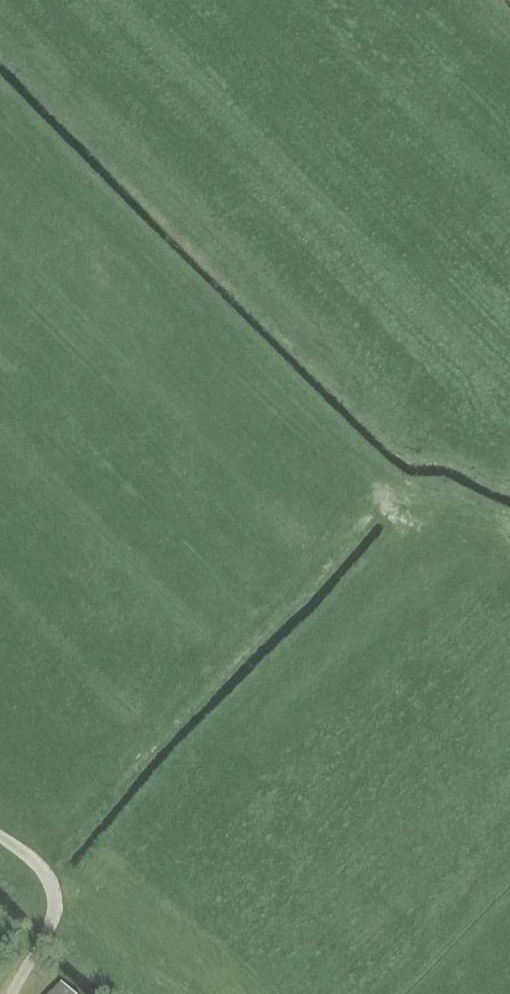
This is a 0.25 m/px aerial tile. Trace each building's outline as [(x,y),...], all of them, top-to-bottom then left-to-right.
[(62,985),(53,993),(70,993),(62,985)]
